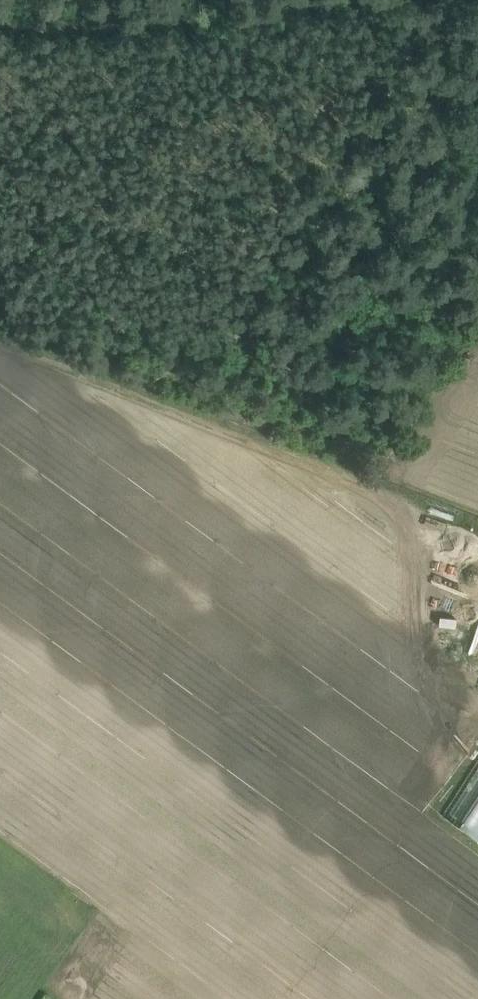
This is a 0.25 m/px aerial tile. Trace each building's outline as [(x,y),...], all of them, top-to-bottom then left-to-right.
[(460,825),(477,837),(477,798),(460,825)]
